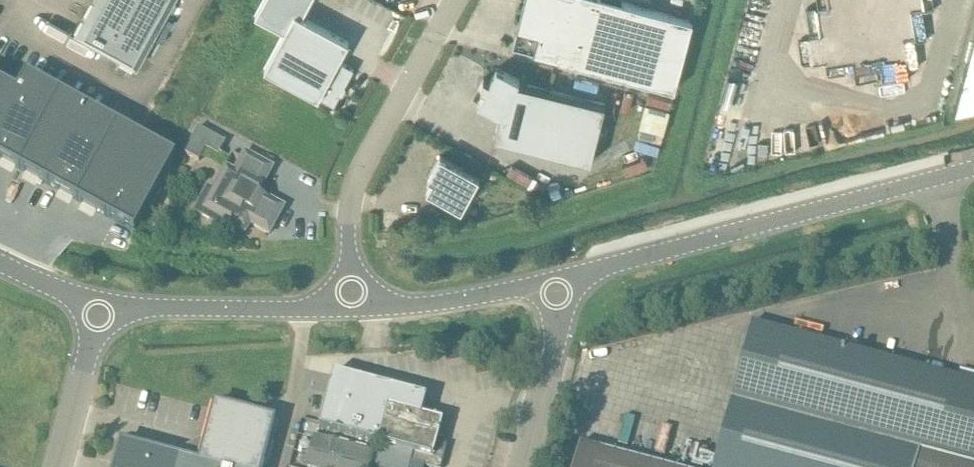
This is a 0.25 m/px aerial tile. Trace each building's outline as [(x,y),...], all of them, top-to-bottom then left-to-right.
[(76,33),(94,42),(137,66),(173,0),(94,0),(76,33)] [(256,16),(284,32),(264,69),(301,89),(319,98),(319,97),(334,105),(354,69),(339,61),(349,42),(331,33),(302,16),(311,0),(264,0),(256,16)] [(674,89),(691,19),(663,12),(618,0),(525,0),(512,47),(674,89)] [(954,105),(973,100),(973,28),(972,38),(966,59),(954,105)] [(481,89),(485,91),(478,104),(499,116),(494,139),(591,162),(605,104),(518,83),(520,80),(497,68),(490,81),(484,78),(481,89)] [(26,75),(27,75),(18,70),(13,79),(22,84),(26,75)] [(134,232),(175,157),(102,117),(26,75),(22,84),(18,91),(0,82),(0,158),(134,232)] [(645,103),(639,127),(663,133),(669,110),(645,103)] [(226,142),(199,127),(184,153),(199,161),(206,148),(218,155),(226,142)] [(208,188),(205,193),(195,211),(219,224),(221,219),(245,232),(250,223),(269,234),(284,206),(264,195),(262,187),(273,167),(255,157),(245,152),(235,171),(226,166),(213,191),(208,188)] [(432,180),(427,190),(461,210),(480,177),(440,155),(428,178),(432,180)] [(753,322),(714,466),(973,466),(973,382),(753,322)] [(329,392),(319,427),(379,444),(389,407),(422,416),(423,411),(422,411),(426,399),(334,373),(329,392)] [(116,466),(263,466),(275,420),(216,404),(205,444),(202,443),(182,454),(181,459),(122,443),(116,466)] [(426,466),(428,466),(442,466),(448,445),(438,443),(443,422),(422,416),(389,407),(379,444),(382,445),(376,466),(425,466),(426,466)] [(307,466),(369,466),(373,452),(315,436),(307,466)] [(581,443),(574,466),(671,466),(581,443)]
